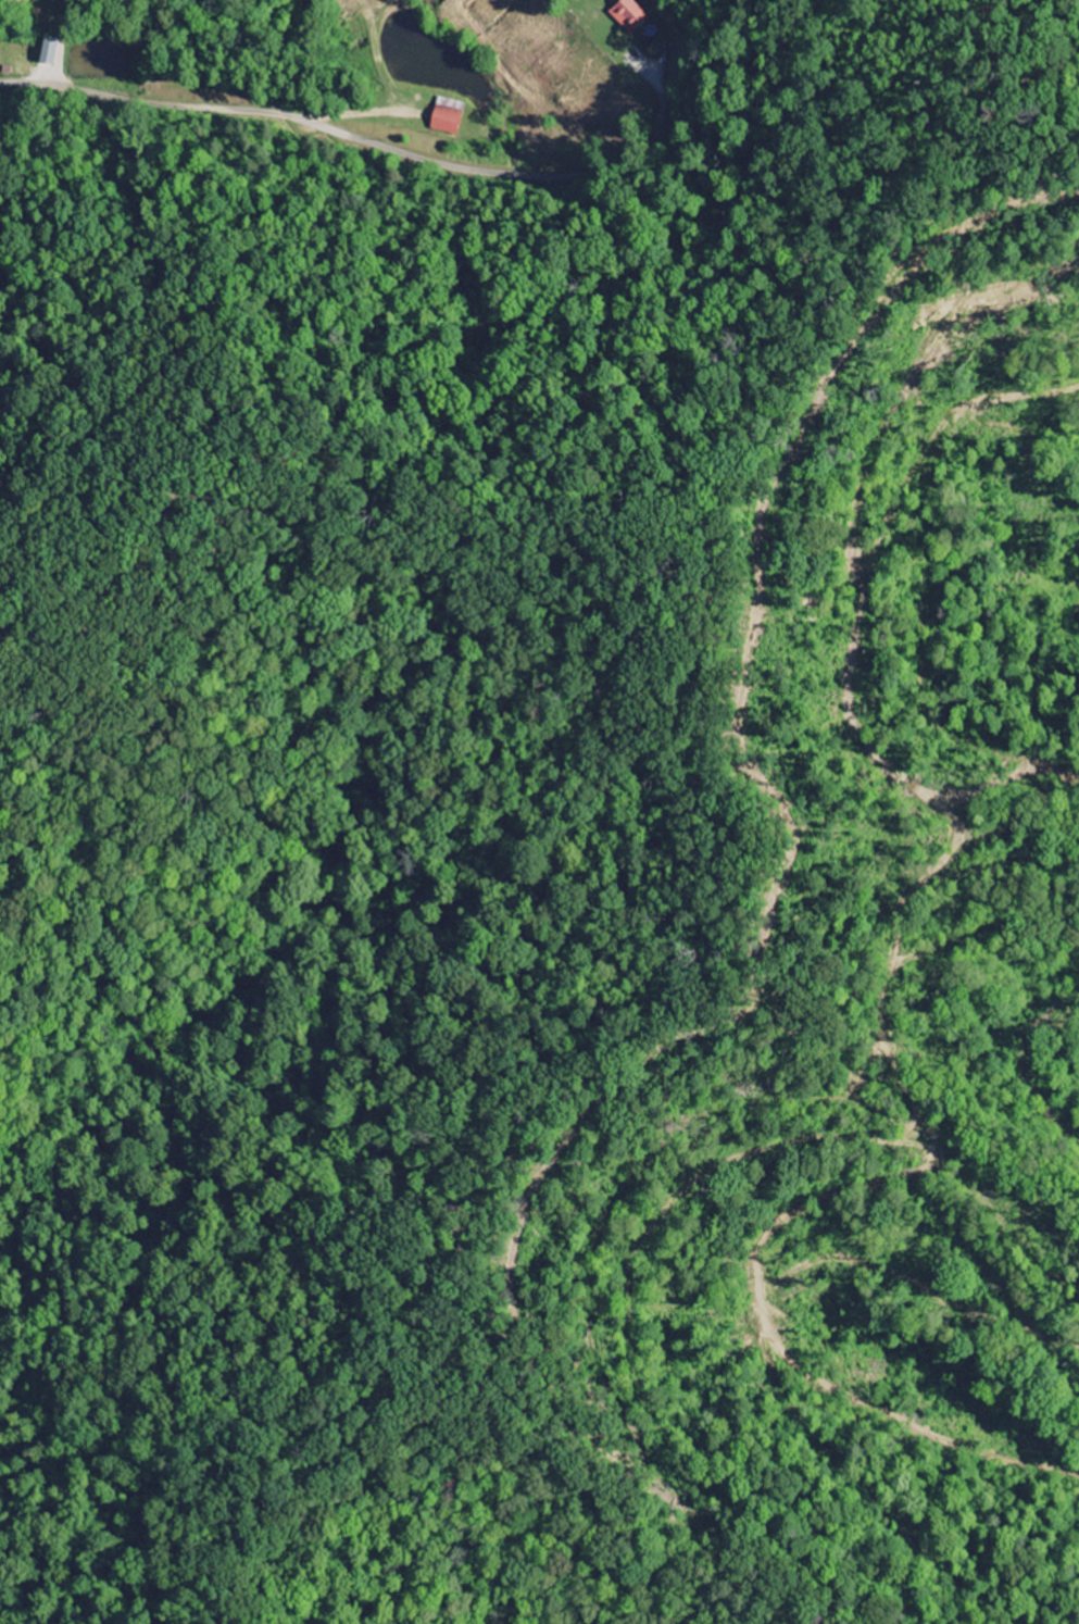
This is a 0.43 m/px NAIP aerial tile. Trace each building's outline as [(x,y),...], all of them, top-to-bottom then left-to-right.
[(647,18),(628,0),(620,0),(607,14),(630,35),(647,18)] [(427,127),(453,137),(465,106),(438,96),(427,127)]
